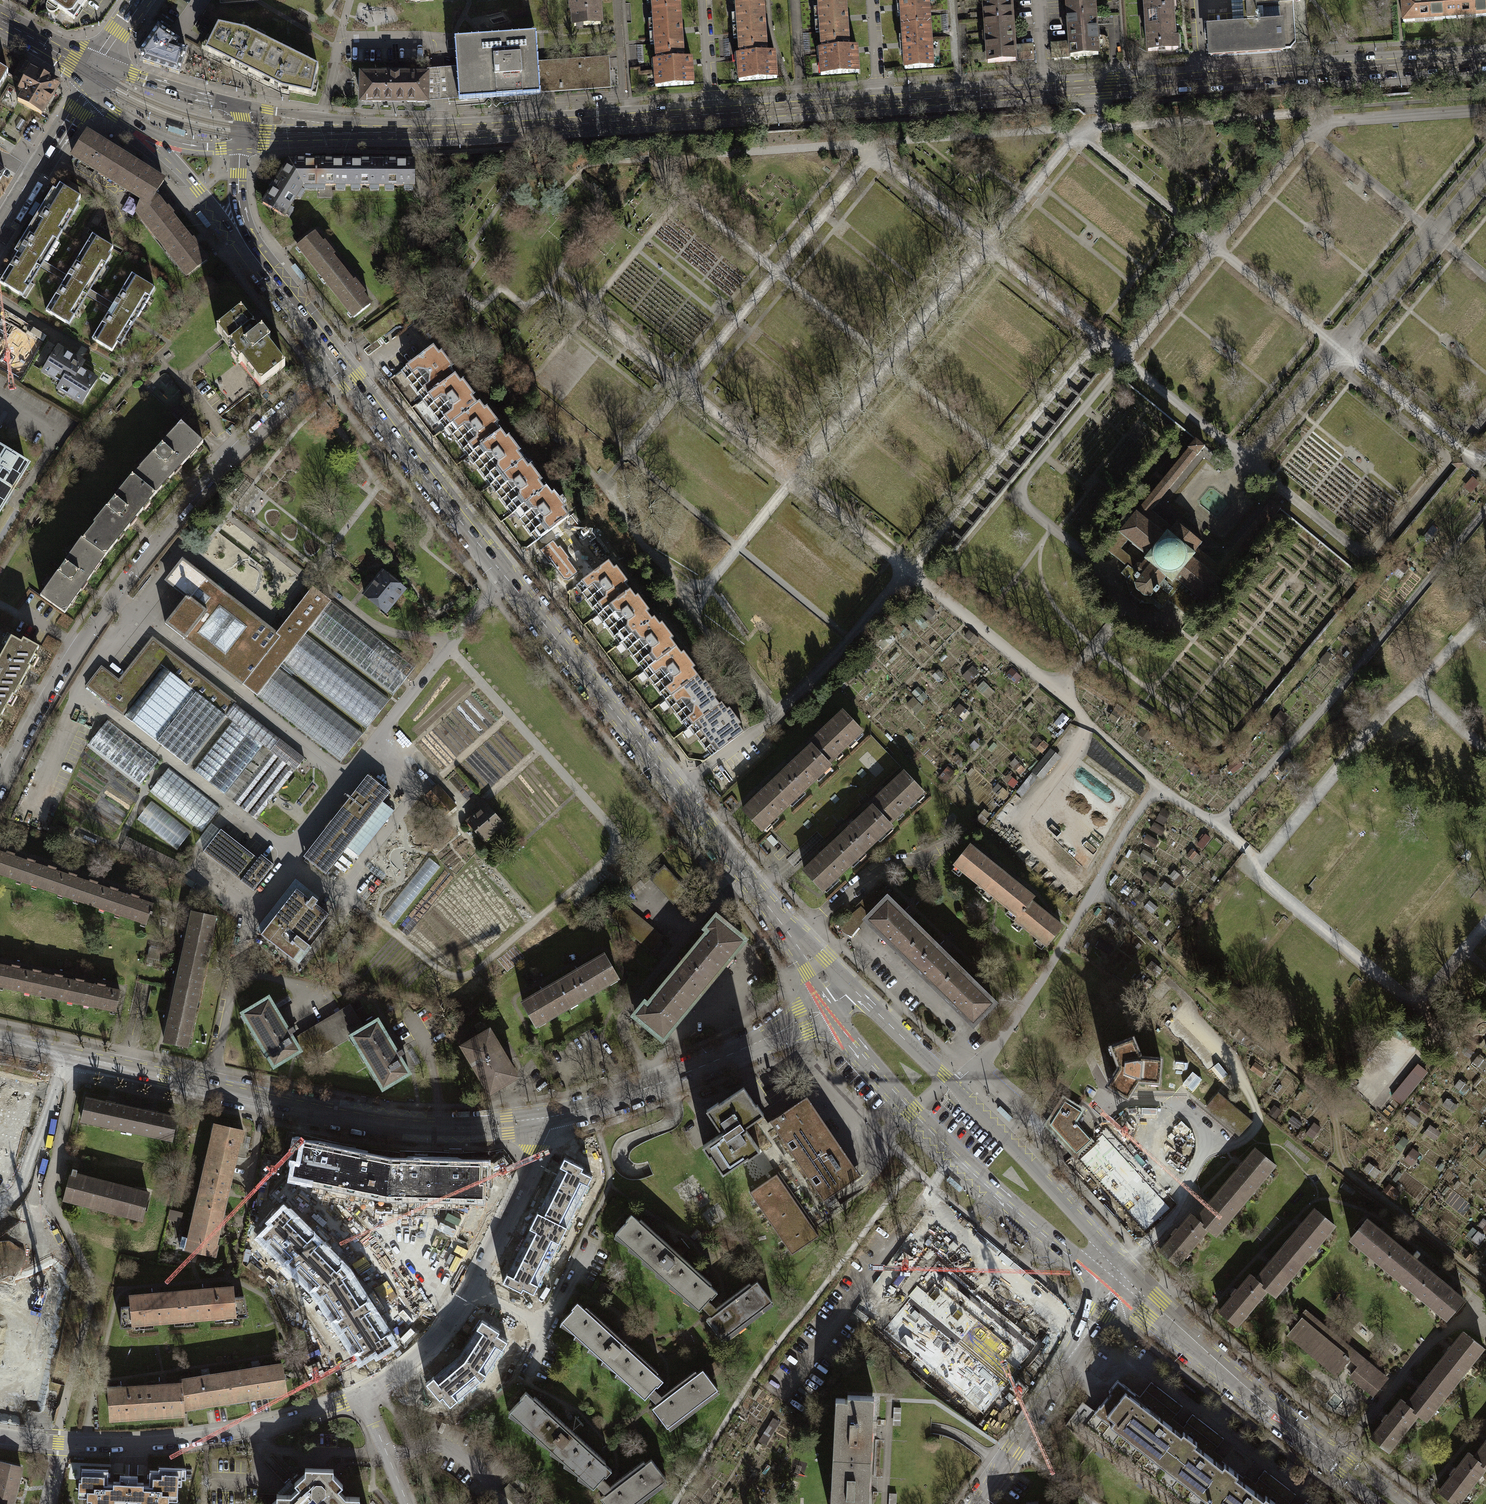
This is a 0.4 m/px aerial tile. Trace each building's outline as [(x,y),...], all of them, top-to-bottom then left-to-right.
[(48,1),(46,4),(46,7),(47,10),(49,12),(51,13),(54,13),(57,11),(58,9),(74,20),(87,0),(49,0),(48,1)] [(599,0),(572,0),(574,26),(600,24),(599,0)] [(679,0),(649,0),(649,3),(652,2),(653,12),(680,10),(679,0)] [(848,39),(846,0),(818,0),(819,9),(816,9),(818,32),(820,32),(821,41),(848,39)] [(930,24),(929,0),(897,0),(898,16),(901,16),(902,26),(930,24)] [(1011,0),(983,0),(985,21),(1013,19),(1011,0)] [(1094,0),(1066,0),(1068,18),(1095,16),(1094,0)] [(1145,13),(1173,11),(1172,0),(1144,0),(1145,13)] [(1445,19),(1444,0),(1402,0),(1403,22),(1415,21),(1415,18),(1434,17),(1434,20),(1445,19)] [(1485,16),(1485,2),(1485,0),(1444,0),(1445,19),(1456,18),(1456,15),(1475,14),(1476,17),(1485,16)] [(1290,49),(1295,43),(1292,2),(1254,4),(1242,4),(1244,20),(1244,25),(1208,28),(1210,56),(1282,50),(1282,49),(1290,49)] [(739,47),(767,45),(763,4),(736,6),(737,15),(734,15),(736,38),(738,38),(739,47)] [(683,51),(680,10),(653,12),(653,21),(651,21),(652,44),(655,44),(656,53),(683,51)] [(1173,11),(1145,13),(1148,51),(1177,49),(1176,38),(1175,38),(1174,28),(1173,11)] [(1098,55),(1095,16),(1068,18),(1069,42),(1051,44),(1052,58),(1098,55)] [(1015,46),(1013,19),(985,21),(988,63),(1034,60),(1033,45),(1015,46)] [(930,24),(902,26),(902,37),(899,37),(901,54),(904,54),(905,69),(933,67),(930,24)] [(238,30),(218,25),(205,51),(256,76),(272,44),(264,40),(262,43),(255,39),(256,36),(246,31),(245,34),(237,31),(238,30)] [(143,63),(179,75),(187,52),(174,47),(178,42),(173,39),(158,28),(140,54),(143,63)] [(449,74),(450,96),(458,96),(459,99),(459,101),(540,96),(540,93),(538,61),(536,34),(455,40),(456,67),(457,69),(454,69),(454,74),(449,74)] [(848,39),(821,41),(822,50),(819,50),(821,75),(859,73),(858,53),(849,53),(848,39)] [(312,96),(318,67),(306,61),(305,64),(297,61),(299,57),(289,53),(287,56),(280,52),(282,49),(272,44),(256,76),(282,89),(312,96)] [(767,45),(739,47),(740,55),(737,56),(738,63),(737,63),(739,81),(777,79),(775,59),(769,59),(769,53),(767,53),(767,45)] [(684,59),(683,51),(656,53),(656,62),(654,62),(655,69),(654,69),(655,87),(694,85),(692,64),(686,65),(686,59),(684,59)] [(609,56),(538,61),(540,93),(611,88),(609,56)] [(550,84),(552,84),(556,88),(556,89),(608,85),(606,60),(588,61),(588,59),(567,60),(567,63),(549,64),(550,84)] [(8,72),(0,67),(0,86),(8,72)] [(457,69),(456,67),(439,68),(427,69),(427,75),(427,101),(440,100),(459,99),(458,96),(450,96),(449,74),(454,74),(454,69),(457,69)] [(42,114),(59,86),(58,84),(58,82),(30,68),(18,90),(23,93),(18,101),(42,114)] [(427,75),(362,74),(362,101),(427,101),(427,75)] [(73,157),(115,183),(130,160),(87,134),(73,157)] [(163,181),(130,160),(115,183),(142,200),(148,203),(152,201),(154,197),(163,181)] [(281,174),(302,187),(304,185),(319,185),(319,173),(315,173),(315,161),(289,160),(281,174)] [(319,185),(352,185),(352,173),(343,173),(343,161),(315,161),(315,173),(319,173),(319,185)] [(352,185),(378,185),(378,173),(379,173),(379,161),(343,161),(343,173),(352,173),(352,185)] [(378,173),(378,185),(414,185),(414,161),(379,161),(379,173),(378,173)] [(302,187),(281,174),(263,204),(283,216),(302,187)] [(0,282),(0,283),(26,299),(34,285),(27,281),(37,265),(41,268),(41,267),(44,262),(45,261),(41,259),(53,239),(57,241),(63,232),(58,230),(69,212),(73,214),(79,206),(76,204),(81,197),(60,185),(22,247),(19,245),(15,252),(18,254),(0,282)] [(137,212),(162,243),(181,228),(171,215),(172,215),(167,209),(166,209),(158,199),(154,197),(152,201),(148,203),(142,200),(137,212)] [(191,241),(181,228),(162,243),(187,275),(206,260),(196,247),(198,246),(193,240),(191,241)] [(315,234),(298,247),(324,279),(333,272),(337,278),(345,272),(332,256),(334,254),(325,242),(323,244),(315,234)] [(64,281),(46,311),(65,323),(65,322),(69,325),(75,316),(70,314),(83,293),(87,296),(91,290),(91,289),(87,287),(102,262),(106,265),(111,256),(109,255),(113,248),(92,235),(68,276),(64,281)] [(68,276),(44,262),(41,267),(64,281),(68,276)] [(324,279),(354,318),(371,304),(363,294),(365,293),(355,280),(353,282),(345,272),(337,278),(333,272),(324,279)] [(153,287),(132,274),(114,304),(110,310),(92,339),(112,352),(118,343),(117,342),(129,322),(133,324),(137,318),(133,315),(145,295),(149,298),(155,289),(152,287),(153,287)] [(114,304),(91,290),(87,296),(110,310),(114,304)] [(280,371),(285,366),(279,358),(276,360),(271,353),(273,351),(268,344),(270,342),(264,334),(262,332),(263,332),(262,331),(259,333),(254,326),(251,328),(248,324),(245,321),(248,319),(241,311),(217,330),(224,338),(227,336),(229,338),(232,343),(229,345),(235,352),(232,355),(233,356),(234,355),(236,353),(242,360),(239,362),(238,363),(239,364),(240,363),(259,387),(280,371)] [(4,321),(0,327),(0,357),(3,359),(20,331),(4,321)] [(40,343),(20,331),(3,359),(23,371),(40,343)] [(418,393),(421,391),(426,397),(455,375),(450,369),(453,367),(441,351),(439,353),(434,346),(401,371),(408,380),(418,393)] [(57,348),(42,371),(60,382),(57,388),(81,403),(96,380),(78,369),(82,363),(57,348)] [(460,382),(455,375),(426,397),(423,400),(431,411),(439,422),(442,419),(447,427),(477,404),(472,397),(474,395),(463,380),(460,382)] [(480,403),(477,404),(447,427),(454,437),(463,449),(466,447),(471,454),(501,431),(496,425),(498,423),(487,408),(485,409),(480,403)] [(133,475),(155,494),(162,487),(159,484),(165,478),(168,481),(174,474),(172,471),(178,465),(181,467),(190,457),(187,454),(193,448),(196,451),(203,443),(181,423),(174,431),(176,433),(170,439),(168,437),(161,445),(156,451),(155,453),(154,452),(146,460),(149,462),(143,469),(140,467),(139,468),(140,468),(133,475)] [(506,438),(501,431),(471,454),(468,456),(477,467),(485,478),(488,476),(493,483),(523,460),(518,453),(520,452),(508,436),(506,438)] [(1189,448),(1143,504),(1151,511),(1197,455),(1198,455),(1205,446),(1195,438),(1188,447),(1189,448)] [(26,464),(0,448),(0,506),(26,464)] [(528,467),(523,460),(493,483),(490,485),(499,496),(507,507),(510,505),(515,512),(545,489),(540,483),(542,481),(530,466),(528,467)] [(133,475),(132,475),(126,483),(128,485),(123,492),(120,490),(113,498),(114,499),(109,505),(110,505),(108,507),(107,506),(100,515),(103,517),(97,524),(94,522),(93,523),(95,524),(83,539),(106,556),(118,541),(114,538),(120,531),(123,534),(130,525),(127,523),(133,516),(136,518),(143,509),(140,506),(146,499),(149,502),(155,494),(133,475)] [(1474,476),(1466,486),(1473,491),(1481,481),(1474,476)] [(547,488),(545,489),(515,512),(514,512),(522,522),(531,534),(534,532),(539,538),(538,539),(541,543),(551,544),(564,534),(557,525),(569,517),(563,510),(566,508),(554,492),(552,494),(547,488)] [(1141,603),(1154,604),(1155,602),(1163,608),(1168,601),(1189,618),(1202,602),(1203,603),(1207,598),(1210,599),(1213,598),(1216,596),(1218,594),(1219,591),(1219,588),(1218,585),(1222,580),(1221,580),(1227,573),(1218,566),(1197,548),(1202,542),(1197,538),(1196,539),(1182,527),(1182,526),(1177,522),(1172,528),(1151,511),(1143,504),(1137,511),(1136,510),(1133,514),(1130,514),(1127,515),(1124,516),(1122,519),(1121,522),(1121,525),(1122,528),(1118,532),(1119,533),(1106,549),(1115,556),(1121,549),(1128,540),(1146,556),(1144,559),(1145,559),(1141,563),(1140,563),(1137,563),(1133,559),(1127,566),(1121,573),(1128,579),(1127,581),(1130,594),(1141,603)] [(83,539),(81,538),(75,547),(78,548),(73,556),(70,554),(64,562),(64,563),(60,569),(61,569),(59,571),(58,571),(52,580),(54,581),(49,589),(46,587),(40,596),(65,613),(71,604),(67,602),(72,594),(76,597),(81,590),(78,587),(84,580),(87,582),(94,571),(91,569),(96,561),(100,564),(106,556),(83,539)] [(1121,549),(1115,556),(1127,566),(1133,559),(1121,549)] [(187,596),(203,576),(183,561),(167,580),(187,596)] [(593,608),(596,606),(600,612),(630,590),(626,584),(628,582),(616,566),(614,568),(609,561),(576,585),(585,598),(593,608)] [(404,589),(383,571),(364,594),(382,609),(385,605),(388,608),(404,589)] [(165,623),(223,668),(256,626),(260,621),(203,576),(187,596),(165,623)] [(312,586),(286,620),(305,634),(309,628),(331,601),(312,586)] [(614,637),(617,635),(622,642),(652,620),(647,613),(650,611),(638,595),(636,597),(630,590),(600,612),(598,614),(607,627),(614,637)] [(394,694),(415,667),(331,601),(309,628),(394,694)] [(655,618),(652,620),(622,642),(630,652),(639,664),(641,662),(646,668),(676,646),(671,640),(674,638),(662,622),(660,624),(655,618)] [(283,662),(305,634),(286,620),(275,633),(264,624),(260,621),(256,626),(223,668),(240,682),(257,695),(279,668),(283,662)] [(367,728),(389,700),(305,634),(283,662),(367,728)] [(3,712),(13,695),(14,695),(19,686),(18,685),(23,676),(24,677),(30,666),(29,665),(39,647),(23,638),(21,642),(11,637),(0,657),(0,710),(3,712)] [(225,716),(235,703),(177,657),(153,639),(119,681),(104,700),(122,714),(161,665),(163,667),(175,677),(196,692),(225,716)] [(681,653),(676,646),(646,668),(644,670),(652,682),(660,693),(663,691),(668,698),(698,675),(693,668),(695,667),(684,651),(681,653)] [(104,700),(119,681),(101,667),(86,686),(104,700)] [(163,667),(124,716),(157,741),(196,692),(175,677),(163,667)] [(341,761),(363,734),(279,668),(257,695),(341,761)] [(703,682),(698,675),(668,698),(665,700),(674,711),(682,722),(684,720),(689,727),(720,704),(715,698),(717,696),(705,680),(703,682)] [(225,716),(196,692),(157,741),(187,765),(226,716),(225,716)] [(722,702),(720,704),(689,727),(698,739),(706,749),(709,747),(714,754),(744,732),(739,725),(741,723),(729,707),(727,709),(722,702)] [(235,703),(225,716),(226,716),(232,721),(263,745),(270,751),(277,757),(279,758),(286,763),(288,765),(295,770),(304,758),(235,703)] [(811,746),(827,763),(861,731),(843,712),(822,732),(809,744),(811,746)] [(107,719),(88,744),(140,785),(160,760),(107,719)] [(232,721),(194,770),(224,794),(263,745),(232,721)] [(778,778),(796,797),(829,765),(827,763),(811,746),(790,766),(778,778)] [(1043,779),(1063,756),(1053,748),(1033,771),(1043,779)] [(270,751),(232,800),(239,805),(277,757),(270,751)] [(279,758),(240,807),(247,812),(286,763),(279,758)] [(1288,759),(1280,769),(1286,774),(1294,764),(1288,759)] [(288,765),(249,814),(256,819),(295,770),(288,765)] [(168,767),(149,791),(202,832),(221,808),(168,767)] [(870,805),(872,807),(888,824),(923,791),(904,772),(883,792),(870,805)] [(390,792),(368,775),(303,857),(325,874),(347,846),(382,802),(390,792)] [(761,829),(796,797),(778,778),(764,791),(743,810),(761,829)] [(152,800),(139,817),(179,849),(192,832),(152,800)] [(382,802),(347,846),(359,855),(394,811),(382,802)] [(503,824),(486,805),(467,821),(484,840),(503,824)] [(851,826),(839,838),(857,858),(890,826),(888,824),(872,807),(851,826)] [(1159,833),(1172,815),(1165,809),(1152,828),(1159,833)] [(205,849),(220,830),(211,823),(195,843),(204,850),(205,849)] [(205,849),(255,888),(274,864),(261,855),(258,858),(221,829),(220,830),(205,849)] [(1145,842),(1156,847),(1159,840),(1147,835),(1145,842)] [(822,890),(857,858),(839,838),(822,854),(804,871),(822,890)] [(955,864),(987,890),(1002,872),(970,846),(955,864)] [(155,896),(0,851),(0,876),(148,920),(155,896)] [(430,857),(384,915),(396,924),(442,865),(430,857)] [(1033,897),(1002,872),(987,890),(1018,915),(1030,901),(1033,897)] [(888,894),(879,885),(858,906),(858,907),(868,916),(869,918),(886,900),(884,898),(888,894)] [(306,943),(329,914),(315,904),(318,900),(313,896),(310,899),(297,889),(261,934),(293,960),(301,949),(305,952),(310,945),(306,943)] [(867,919),(903,954),(923,934),(908,919),(910,917),(905,912),(903,914),(887,899),(886,900),(869,918),(867,919)] [(1062,927),(1030,901),(1018,915),(1015,919),(1047,945),(1062,927)] [(187,907),(166,1041),(192,1046),(214,912),(187,907)] [(839,926),(841,929),(843,932),(847,935),(851,936),(868,916),(858,907),(839,926)] [(854,914),(843,925),(845,927),(847,929),(850,931),(860,919),(854,914)] [(692,952),(716,972),(735,949),(737,950),(745,941),(715,916),(705,928),(710,931),(706,935),(692,952)] [(348,931),(335,947),(342,954),(356,937),(348,931)] [(938,948),(923,934),(903,954),(938,988),(958,968),(943,953),(945,951),(940,946),(938,948)] [(664,984),(689,1004),(716,972),(692,952),(664,984)] [(604,955),(563,979),(577,1001),(617,978),(604,955)] [(117,1009),(122,985),(0,960),(0,985),(117,1009)] [(973,983),(958,968),(938,988),(973,1023),(993,1003),(978,987),(979,985),(975,981),(973,983)] [(536,1025),(577,1001),(563,979),(523,1003),(536,1025)] [(689,1004),(664,984),(650,1001),(651,1002),(648,1006),(644,1003),(634,1014),(663,1038),(671,1029),(669,1028),(689,1004)] [(291,1000),(287,995),(275,1002),(278,1007),(291,1000)] [(293,1038),(290,1040),(287,1035),(291,1033),(295,1030),(293,1026),(290,1028),(288,1029),(285,1031),(273,1010),(276,1009),(269,997),(242,1013),(243,1014),(246,1013),(250,1019),(247,1021),(253,1032),(256,1030),(260,1036),(257,1038),(264,1049),(266,1047),(270,1053),(267,1055),(274,1066),(299,1051),(300,1050),(293,1038)] [(300,1035),(314,1059),(352,1036),(351,1035),(364,1027),(350,1004),(299,1034),(300,1035)] [(288,1029),(276,1009),(273,1010),(285,1031),(288,1029)] [(246,1013),(243,1014),(240,1016),(244,1022),(247,1021),(250,1019),(246,1013)] [(1160,1026),(1219,1085),(1231,1073),(1172,1014),(1160,1026)] [(351,1035),(352,1036),(352,1037),(355,1035),(359,1042),(356,1043),(362,1054),(365,1052),(369,1059),(366,1060),(373,1071),(375,1070),(379,1076),(376,1077),(383,1088),(409,1072),(402,1061),(399,1062),(396,1058),(399,1056),(404,1053),(402,1049),(400,1050),(397,1052),(394,1053),(382,1033),(385,1031),(378,1019),(364,1027),(351,1035)] [(256,1030),(253,1032),(251,1033),(254,1039),(257,1038),(260,1036),(256,1030)] [(397,1052),(385,1031),(382,1033),(394,1053),(397,1052)] [(489,1031),(463,1046),(490,1091),(516,1076),(502,1051),(489,1031)] [(307,1063),(314,1059),(300,1035),(293,1038),(300,1050),(299,1051),(307,1063)] [(355,1035),(352,1037),(349,1038),(353,1045),(356,1043),(359,1042),(355,1035)] [(1119,1064),(1119,1067),(1108,1083),(1128,1096),(1139,1079),(1158,1080),(1160,1058),(1140,1056),(1133,1037),(1112,1046),(1119,1064)] [(265,1056),(267,1055),(270,1053),(266,1047),(264,1049),(261,1050),(265,1056)] [(365,1052),(362,1054),(360,1056),(363,1062),(366,1060),(369,1059),(365,1052)] [(1392,1096),(1400,1103),(1426,1071),(1418,1065),(1392,1096)] [(375,1070),(373,1071),(370,1073),(374,1079),(376,1077),(379,1076),(375,1070)] [(1202,1075),(1193,1079),(1199,1090),(1207,1086),(1202,1075)] [(20,1138),(22,1130),(19,1129),(20,1122),(24,1122),(28,1103),(10,1099),(11,1091),(16,1092),(19,1082),(3,1079),(3,1081),(0,1081),(0,1134),(20,1138)] [(744,1087),(708,1111),(720,1130),(725,1126),(727,1129),(704,1144),(723,1171),(758,1147),(746,1129),(741,1132),(739,1129),(762,1114),(744,1087)] [(1206,1107),(1239,1135),(1251,1121),(1218,1093),(1206,1107)] [(179,1112),(85,1094),(80,1120),(174,1138),(179,1112)] [(833,1195),(861,1175),(807,1096),(768,1122),(762,1114),(739,1129),(741,1132),(746,1129),(758,1147),(759,1147),(777,1173),(791,1195),(805,1215),(814,1228),(828,1218),(826,1215),(840,1206),(833,1195)] [(1090,1140),(1075,1123),(1075,1121),(1080,1112),(1065,1103),(1054,1120),(1055,1121),(1055,1127),(1062,1136),(1063,1135),(1078,1151),(1090,1140)] [(1169,1143),(1175,1113),(1144,1106),(1137,1136),(1169,1143)] [(206,1168),(231,1174),(239,1141),(241,1141),(244,1131),(216,1124),(206,1168)] [(1431,1125),(1427,1133),(1437,1139),(1442,1132),(1431,1125)] [(13,1173),(15,1165),(11,1164),(13,1156),(16,1157),(18,1147),(15,1147),(17,1139),(20,1140),(20,1138),(0,1134),(0,1171),(13,1173)] [(1080,1155),(1093,1143),(1090,1140),(1078,1151),(1063,1135),(1062,1136),(1080,1155)] [(294,1142),(290,1162),(294,1163),(292,1175),(339,1185),(342,1171),(339,1170),(342,1152),(294,1142)] [(1256,1148),(1228,1181),(1237,1189),(1233,1194),(1243,1202),(1275,1165),(1256,1148)] [(1414,1164),(1421,1152),(1413,1148),(1407,1159),(1414,1164)] [(339,1185),(387,1194),(390,1161),(342,1152),(339,1170),(342,1171),(339,1185)] [(539,1212),(538,1212),(534,1220),(563,1234),(592,1176),(581,1171),(583,1168),(565,1158),(560,1167),(561,1168),(556,1177),(561,1180),(549,1205),(544,1203),(539,1212)] [(439,1163),(390,1161),(387,1194),(435,1195),(435,1181),(438,1181),(439,1163)] [(439,1163),(438,1181),(435,1181),(435,1195),(483,1197),(484,1184),(487,1184),(488,1164),(439,1163)] [(197,1205),(223,1211),(231,1174),(206,1168),(197,1205)] [(62,1200),(143,1219),(150,1189),(69,1170),(62,1200)] [(10,1221),(5,1208),(11,1182),(7,1182),(9,1174),(12,1175),(13,1173),(0,1171),(0,1228),(10,1221)] [(777,1173),(750,1192),(764,1213),(791,1195),(777,1173)] [(1228,1181),(1196,1218),(1208,1228),(1216,1235),(1243,1202),(1233,1194),(1237,1189),(1228,1181)] [(791,1195),(764,1213),(778,1233),(805,1215),(791,1195)] [(223,1211),(197,1205),(190,1237),(182,1235),(179,1246),(187,1248),(187,1249),(215,1255),(217,1245),(215,1244),(223,1211)] [(300,1248),(314,1235),(300,1222),(284,1205),(268,1221),(271,1223),(260,1235),(292,1268),(306,1255),(300,1248)] [(1315,1209),(1288,1242),(1297,1249),(1293,1254),(1303,1263),(1334,1225),(1315,1209)] [(183,1219),(183,1211),(171,1210),(170,1218),(183,1219)] [(616,1233),(622,1239),(621,1241),(630,1246),(636,1252),(635,1253),(644,1259),(650,1264),(649,1266),(657,1271),(663,1277),(662,1278),(672,1284),(677,1289),(676,1291),(685,1297),(691,1302),(690,1303),(699,1309),(702,1306),(708,1300),(711,1297),(712,1298),(717,1292),(700,1276),(699,1277),(648,1230),(648,1229),(632,1214),(626,1220),(627,1221),(625,1224),(624,1224),(616,1233)] [(1177,1265),(1208,1228),(1196,1218),(1191,1214),(1178,1229),(1177,1228),(1173,1233),(1173,1235),(1160,1251),(1177,1265)] [(805,1215),(778,1233),(792,1254),(819,1236),(814,1228),(805,1215)] [(1379,1229),(1367,1219),(1351,1238),(1396,1276),(1398,1272),(1405,1277),(1402,1281),(1447,1318),(1463,1298),(1451,1288),(1449,1292),(1413,1262),(1420,1253),(1417,1250),(1409,1259),(1376,1232),(1379,1229)] [(455,1220),(444,1248),(459,1253),(470,1226),(455,1220)] [(563,1234),(534,1220),(530,1228),(530,1229),(525,1239),(531,1241),(518,1266),(513,1264),(508,1273),(507,1273),(503,1282),(521,1291),(523,1288),(533,1293),(563,1234)] [(1480,1244),(1485,1236),(1477,1229),(1471,1237),(1480,1244)] [(327,1284),(347,1269),(331,1252),(314,1235),(300,1248),(306,1255),(292,1268),(319,1295),(330,1289),(327,1284)] [(437,1250),(437,1243),(430,1241),(424,1236),(418,1239),(410,1239),(408,1246),(402,1252),(406,1258),(407,1266),(413,1268),(419,1273),(425,1270),(433,1270),(435,1262),(440,1257),(437,1250)] [(682,1238),(671,1246),(682,1256),(689,1247),(682,1238)] [(1288,1242),(1256,1279),(1268,1289),(1275,1295),(1303,1263),(1293,1254),(1297,1249),(1288,1242)] [(891,1318),(915,1333),(961,1260),(937,1246),(891,1318)] [(1023,1315),(1035,1294),(970,1258),(958,1280),(1020,1314),(976,1395),(1001,1409),(1045,1327),(1023,1315)] [(351,1311),(356,1318),(372,1308),(359,1287),(347,1269),(327,1284),(330,1289),(319,1295),(335,1321),(351,1311)] [(1237,1325),(1268,1289),(1256,1279),(1251,1275),(1238,1289),(1236,1289),(1232,1294),(1233,1296),(1220,1311),(1237,1325)] [(757,1281),(718,1310),(716,1307),(708,1300),(702,1306),(709,1313),(711,1315),(707,1319),(721,1339),(772,1301),(757,1281)] [(236,1318),(248,1317),(244,1296),(234,1297),(233,1286),(181,1291),(184,1319),(235,1314),(236,1318)] [(121,1307),(121,1328),(133,1327),(133,1323),(184,1319),(181,1291),(130,1295),(131,1306),(121,1307)] [(573,1309),(562,1321),(568,1327),(567,1329),(576,1334),(582,1340),(581,1341),(590,1347),(596,1352),(595,1354),(603,1359),(609,1365),(608,1366),(616,1371),(623,1377),(622,1379),(631,1384),(637,1390),(636,1391),(645,1397),(648,1394),(654,1387),(657,1385),(658,1386),(663,1379),(646,1364),(646,1365),(593,1317),(594,1316),(578,1301),(572,1308),(573,1309)] [(372,1308),(356,1318),(351,1311),(335,1321),(357,1354),(361,1361),(375,1352),(377,1355),(395,1343),(383,1324),(372,1308)] [(1337,1372),(1354,1352),(1306,1311),(1300,1318),(1302,1320),(1290,1333),(1296,1338),(1296,1341),(1299,1344),(1302,1343),(1306,1346),(1305,1349),(1309,1352),(1312,1351),(1315,1354),(1315,1357),(1318,1360),(1321,1359),(1325,1362),(1325,1365),(1328,1368),(1331,1367),(1337,1372)] [(47,1326),(15,1319),(13,1332),(16,1333),(13,1342),(10,1342),(8,1354),(39,1361),(39,1360),(36,1359),(38,1352),(41,1352),(47,1326)] [(475,1344),(465,1359),(450,1372),(446,1368),(440,1373),(444,1377),(439,1382),(434,1376),(426,1383),(440,1398),(442,1396),(450,1405),(458,1399),(456,1397),(461,1392),(463,1395),(470,1388),(468,1386),(474,1382),(476,1384),(483,1377),(489,1368),(487,1367),(491,1361),(493,1363),(499,1354),(496,1353),(500,1347),(502,1349),(507,1341),(497,1334),(499,1331),(482,1320),(477,1328),(483,1332),(479,1338),(474,1335),(469,1341),(475,1344)] [(627,1325),(616,1333),(627,1343),(635,1335),(627,1325)] [(1464,1332),(1437,1365),(1446,1373),(1443,1377),(1453,1386),(1483,1347),(1464,1332)] [(1365,1360),(1352,1376),(1373,1394),(1386,1378),(1365,1360)] [(256,1367),(231,1371),(235,1399),(286,1391),(282,1363),(256,1367)] [(714,1363),(705,1370),(712,1378),(720,1372),(714,1363)] [(1437,1365),(1406,1403),(1418,1413),(1426,1419),(1453,1386),(1443,1377),(1446,1373),(1437,1365)] [(703,1369),(664,1398),(661,1395),(654,1387),(648,1394),(654,1400),(657,1403),(652,1407),(667,1427),(718,1388),(703,1369)] [(183,1407),(235,1399),(231,1371),(207,1375),(181,1379),(181,1383),(183,1407)] [(1166,1468),(1190,1436),(1184,1431),(1167,1419),(1161,1415),(1160,1417),(1137,1400),(1140,1397),(1118,1379),(1108,1391),(1110,1393),(1100,1406),(1100,1405),(1094,1412),(1166,1468)] [(1167,1419),(1173,1412),(1176,1415),(1183,1406),(1151,1382),(1140,1397),(1137,1400),(1160,1417),(1161,1415),(1167,1419)] [(144,1385),(146,1413),(179,1411),(179,1412),(183,1412),(183,1407),(181,1383),(164,1384),(144,1385)] [(113,1416),(146,1413),(144,1385),(125,1387),(122,1387),(122,1385),(108,1386),(110,1417),(114,1417),(113,1416)] [(522,1399),(510,1411),(516,1417),(515,1418),(524,1424),(530,1430),(529,1431),(538,1436),(544,1442),(543,1444),(552,1449),(558,1455),(557,1456),(566,1462),(571,1467),(570,1469),(579,1474),(585,1480),(584,1482),(593,1487),(596,1484),(602,1478),(605,1475),(606,1475),(611,1469),(594,1454),(594,1455),(542,1407),(542,1406),(526,1391),(520,1398),(522,1399)] [(836,1456),(868,1458),(868,1449),(871,1449),(872,1439),(869,1439),(869,1421),(873,1421),(873,1411),(870,1411),(871,1396),(848,1395),(847,1399),(845,1399),(845,1398),(839,1398),(836,1456)] [(1388,1450),(1418,1413),(1406,1403),(1401,1399),(1389,1415),(1387,1414),(1382,1419),(1384,1421),(1371,1437),(1388,1450)] [(901,1407),(894,1407),(893,1425),(900,1425),(901,1407)] [(1207,1451),(1208,1450),(1213,1444),(1217,1447),(1224,1438),(1192,1414),(1186,1422),(1189,1425),(1184,1431),(1190,1436),(1197,1442),(1196,1443),(1207,1451)] [(576,1416),(565,1424),(576,1433),(584,1425),(576,1416)] [(773,1416),(760,1441),(768,1444),(780,1420),(773,1416)] [(1190,1436),(1166,1468),(1207,1500),(1232,1469),(1208,1450),(1207,1451),(1196,1443),(1197,1442),(1190,1436)] [(1474,1456),(1485,1466),(1485,1441),(1474,1456)] [(1485,1466),(1474,1456),(1469,1452),(1457,1468),(1455,1467),(1451,1473),(1452,1475),(1440,1491),(1457,1503),(1485,1466)] [(836,1456),(834,1503),(869,1503),(869,1495),(866,1495),(867,1476),(870,1476),(870,1467),(867,1467),(868,1458),(836,1456)] [(612,1488),(609,1485),(602,1478),(596,1484),(601,1489),(605,1493),(601,1497),(606,1503),(632,1503),(666,1479),(651,1459),(612,1488)] [(21,1466),(0,1462),(0,1463),(0,1503),(12,1503),(21,1466)] [(128,1503),(164,1503),(164,1502),(169,1502),(169,1494),(177,1494),(178,1485),(181,1485),(181,1478),(185,1478),(186,1469),(159,1467),(159,1471),(150,1471),(149,1485),(143,1485),(143,1483),(128,1482),(128,1503)] [(298,1487),(291,1494),(277,1494),(277,1500),(272,1503),(361,1503),(360,1503),(360,1497),(346,1496),(339,1489),(343,1485),(333,1474),(334,1469),(319,1468),(305,1468),(305,1473),(295,1483),(298,1487)] [(128,1482),(113,1482),(113,1484),(107,1484),(108,1470),(82,1469),(81,1480),(79,1480),(79,1490),(87,1490),(87,1498),(91,1499),(91,1503),(128,1503),(128,1482)] [(1273,1501),(1257,1488),(1232,1469),(1207,1500),(1212,1503),(1270,1503),(1273,1501)] [(502,1491),(515,1503),(522,1503),(525,1500),(508,1484),(502,1491)] [(889,1493),(889,1503),(896,1503),(897,1493),(889,1493)]
